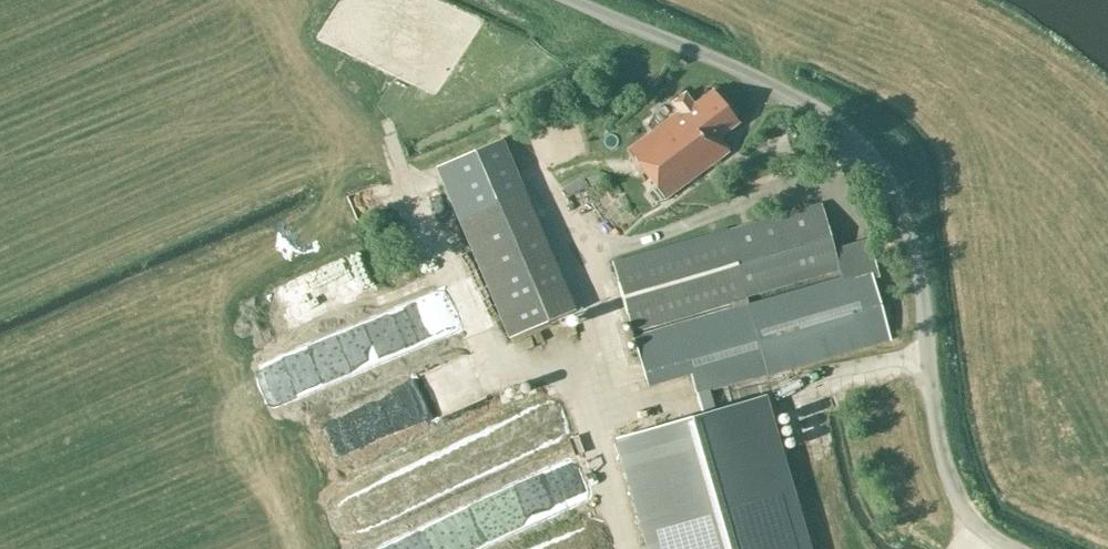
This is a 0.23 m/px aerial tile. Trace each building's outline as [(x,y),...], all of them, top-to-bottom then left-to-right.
[(678,113),(627,148),(661,197),(726,152),(717,138),(736,125),(713,91),(693,105),(684,93),(671,102),(678,113)] [(574,310),(501,138),(435,166),(509,338),(574,310)] [(690,372),(697,394),(767,374),(767,375),(890,340),(872,279),(879,277),(868,239),(833,249),(820,203),(754,223),(715,233),(611,264),(630,331),(632,338),(646,385),(690,372)] [(471,295),(447,249),(427,260),(451,306),(471,295)] [(467,359),(383,396),(396,425),(480,389),(467,359)] [(620,440),(652,548),(804,548),(760,399),(620,440)] [(603,523),(524,548),(612,548),(603,523)]
